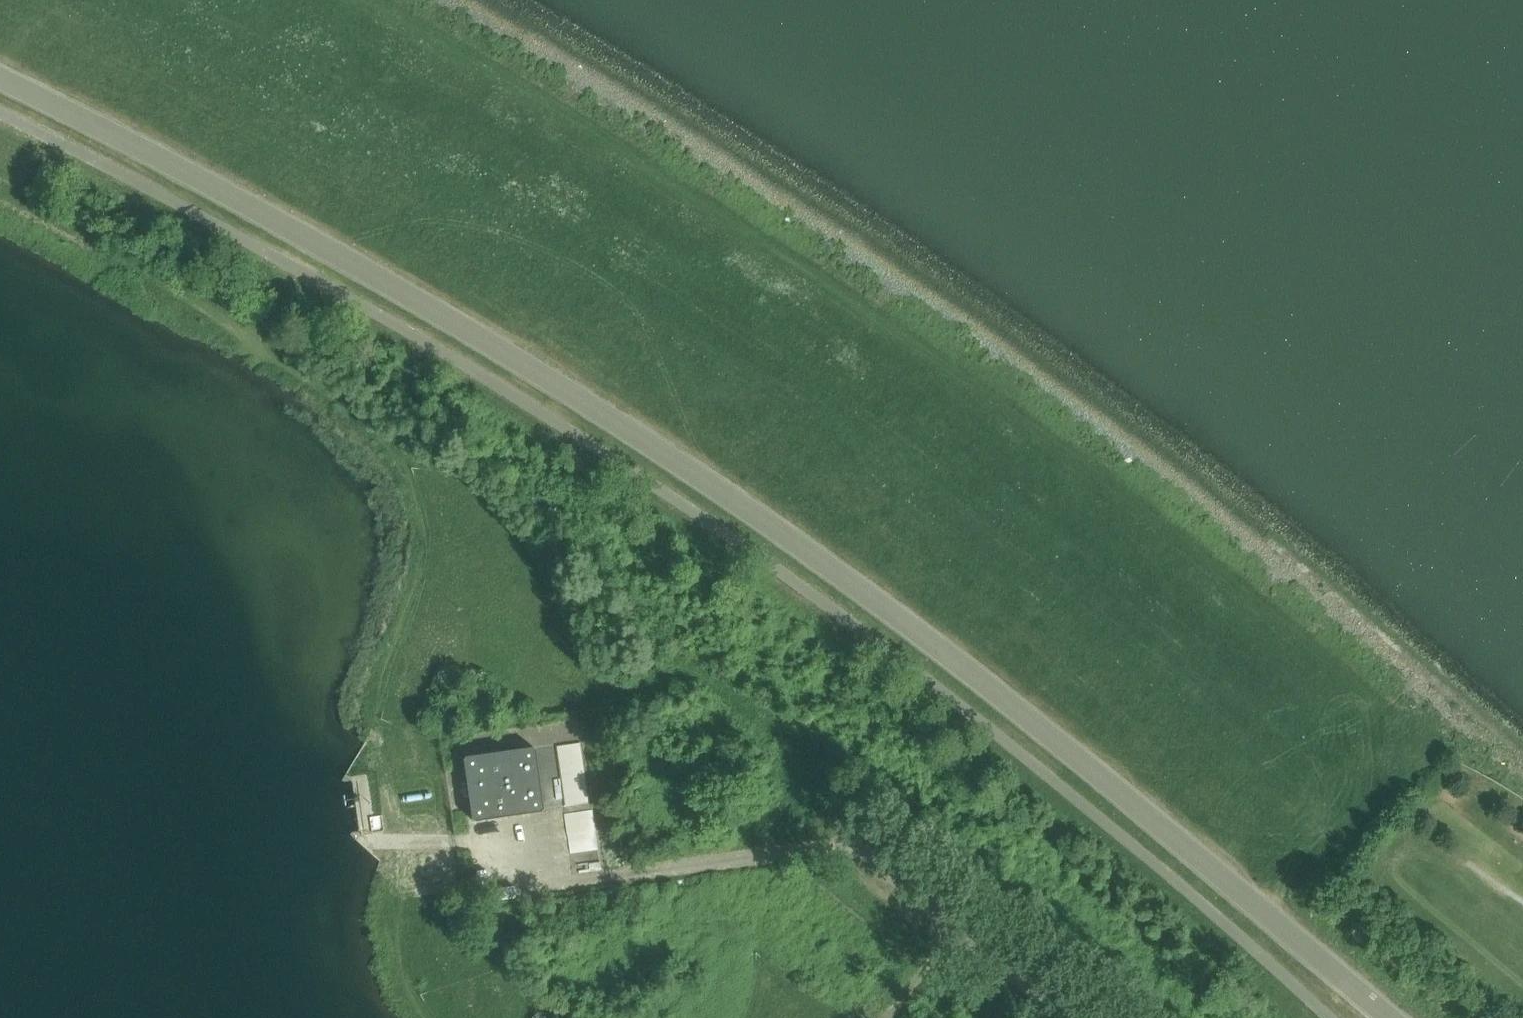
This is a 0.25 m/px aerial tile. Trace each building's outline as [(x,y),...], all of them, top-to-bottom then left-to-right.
[(560,743),(569,852),(595,850),(586,741),(560,743)] [(466,758),(464,759),(473,819),(474,819),(475,821),(542,811),(542,809),(544,809),(535,748),(533,749),(533,747),(466,756),(466,758)]
